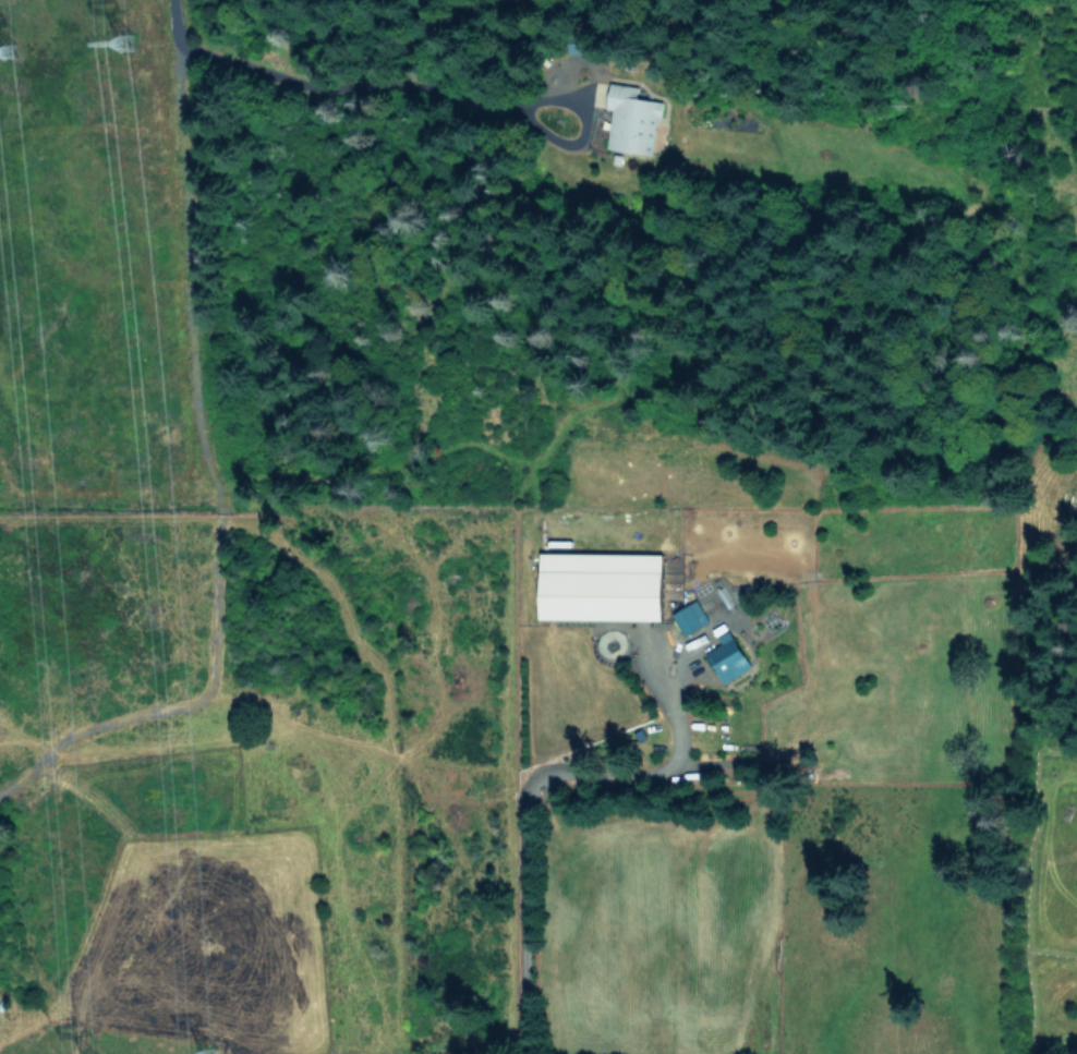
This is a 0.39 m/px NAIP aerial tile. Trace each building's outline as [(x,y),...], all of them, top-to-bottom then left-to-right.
[(608,150),(654,155),(660,101),(638,98),(640,86),(611,83),(608,109),(612,109),(608,150)] [(662,620),(663,553),(541,552),(540,618),(662,620)] [(685,635),(709,621),(696,599),(672,614),(685,635)] [(705,653),(723,684),(752,667),(730,630),(718,638),(721,643),(705,653)]
